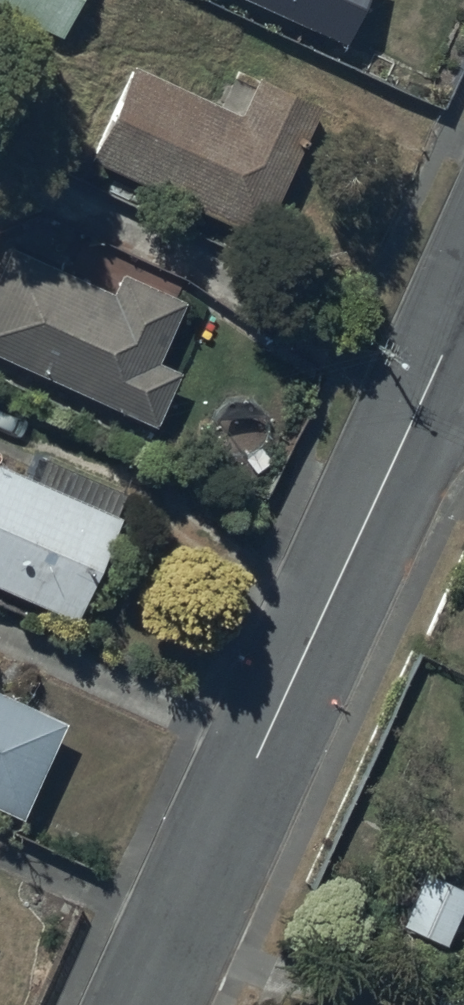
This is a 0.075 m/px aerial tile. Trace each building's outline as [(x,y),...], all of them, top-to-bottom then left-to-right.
[(63,31),(76,0),(0,0),(0,4),(63,31)] [(345,36),(361,0),(265,0),(345,36)] [(239,107),(132,57),(90,148),(262,228),(322,98),(257,68),(239,107)] [(0,267),(0,345),(151,415),(175,363),(153,353),(180,294),(116,264),(108,283),(13,239),(0,267)] [(0,456),(0,578),(75,612),(121,509),(113,506),(123,485),(44,450),(34,472),(0,456)] [(24,807),(65,711),(0,683),(0,797),(24,807)] [(402,914),(443,935),(463,893),(463,881),(427,863),(402,914)]
